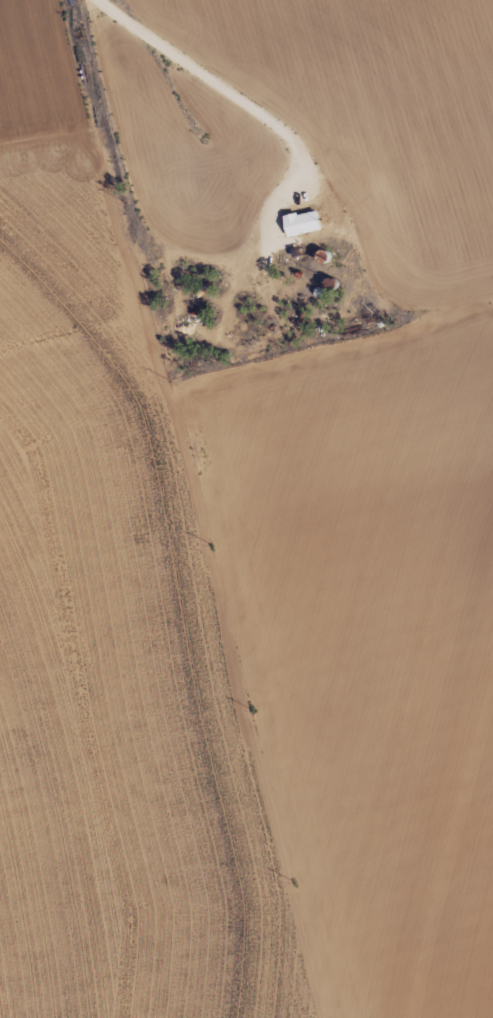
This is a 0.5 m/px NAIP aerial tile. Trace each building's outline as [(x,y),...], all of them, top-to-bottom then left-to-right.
[(282,215),(287,236),(320,229),(316,208),(282,215)]
